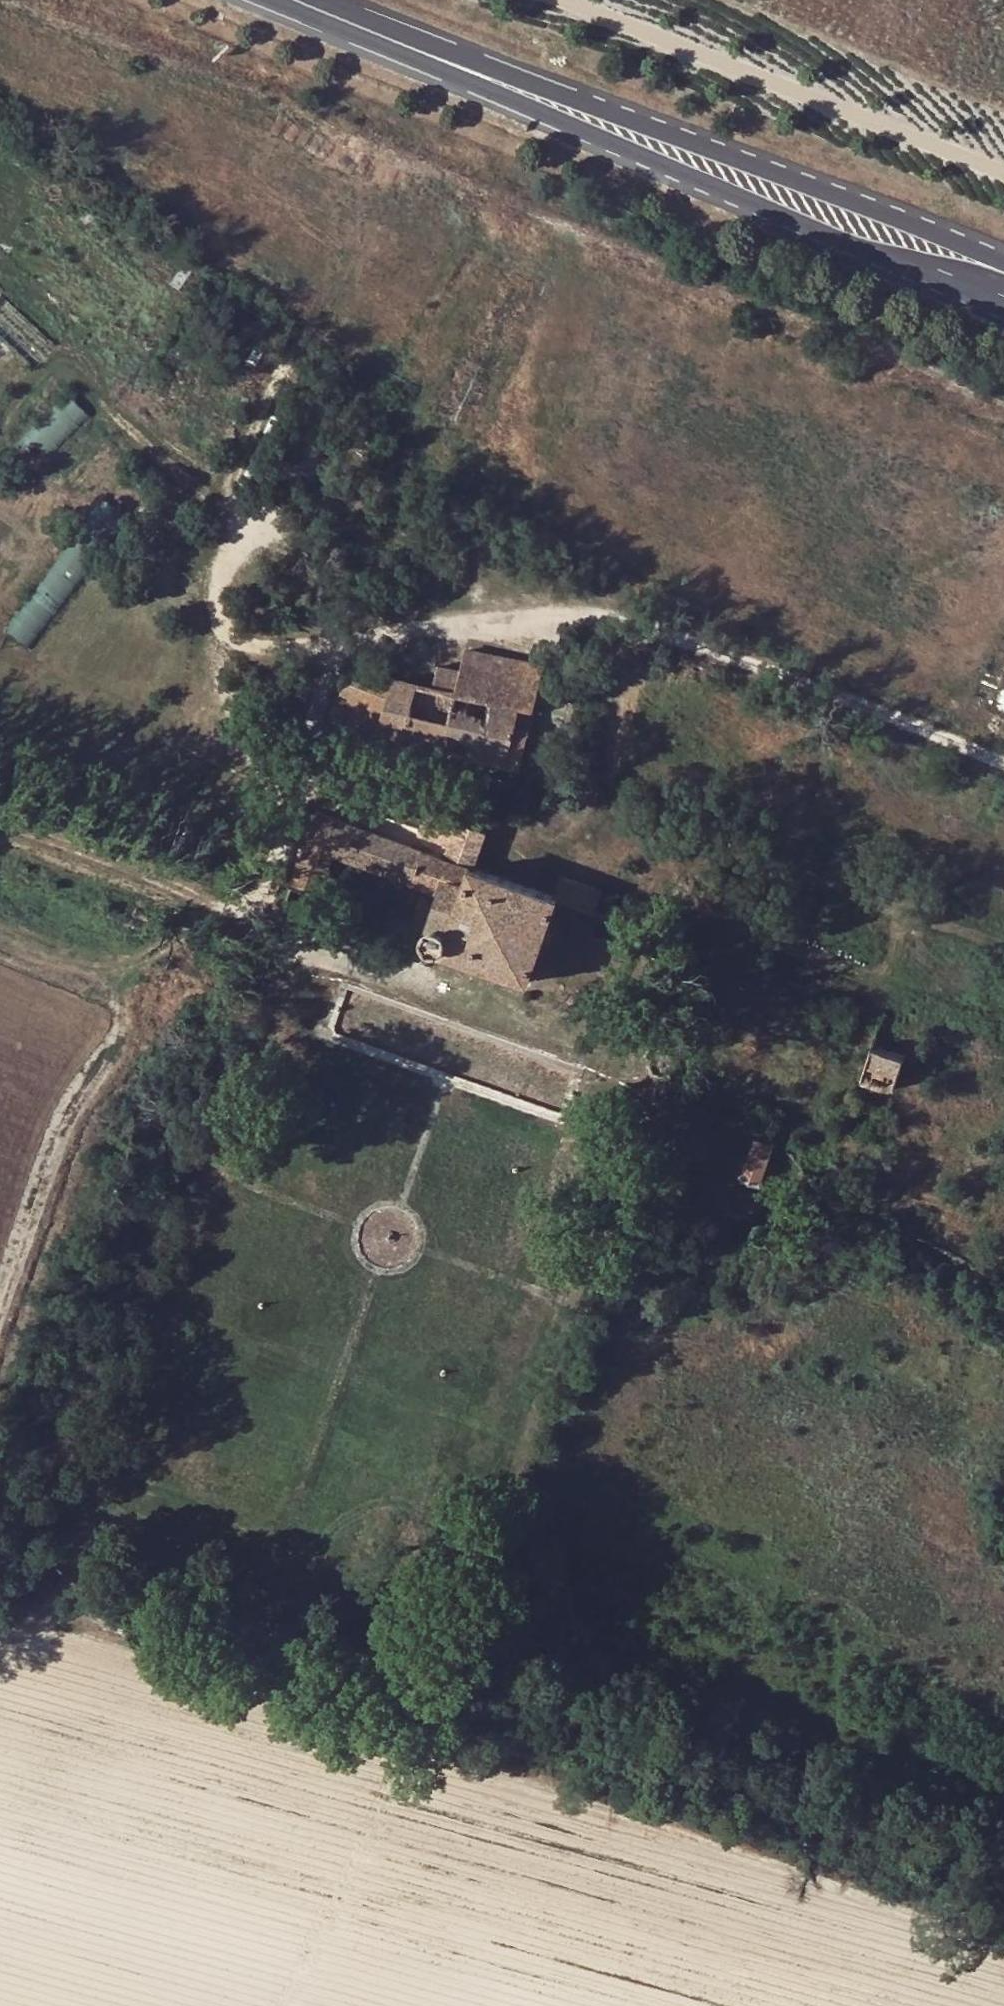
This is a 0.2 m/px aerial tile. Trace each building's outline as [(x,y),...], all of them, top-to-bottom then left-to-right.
[(400,743),(522,765),(544,667),(464,649),(459,670),(435,666),(433,686),(392,679),(390,684),(382,705),(411,713),(400,743)] [(348,668),(340,688),(382,705),(390,684),(348,668)] [(382,705),(340,688),(326,722),(372,734),(382,705)] [(411,713),(382,705),(372,734),(400,743),(411,713)] [(461,819),(433,809),(427,823),(455,834),(461,819)] [(441,952),(526,983),(557,894),(478,864),(491,828),(461,819),(455,834),(447,855),(319,811),(291,887),(317,896),(334,853),(443,891),(432,921),(430,922),(428,923),(426,925),(425,927),(424,928),(423,931),(422,933),(422,935),(423,937),(424,940),(425,941),(426,943),(428,945),(430,946),(432,947),(434,947),(436,947),(439,947),(441,946),(443,945),(441,952)] [(603,886),(565,871),(557,894),(595,909),(603,886)] [(868,1077),(895,1088),(907,1053),(877,1043),(868,1077)] [(740,1174),(759,1184),(772,1158),(754,1148),(740,1174)]
